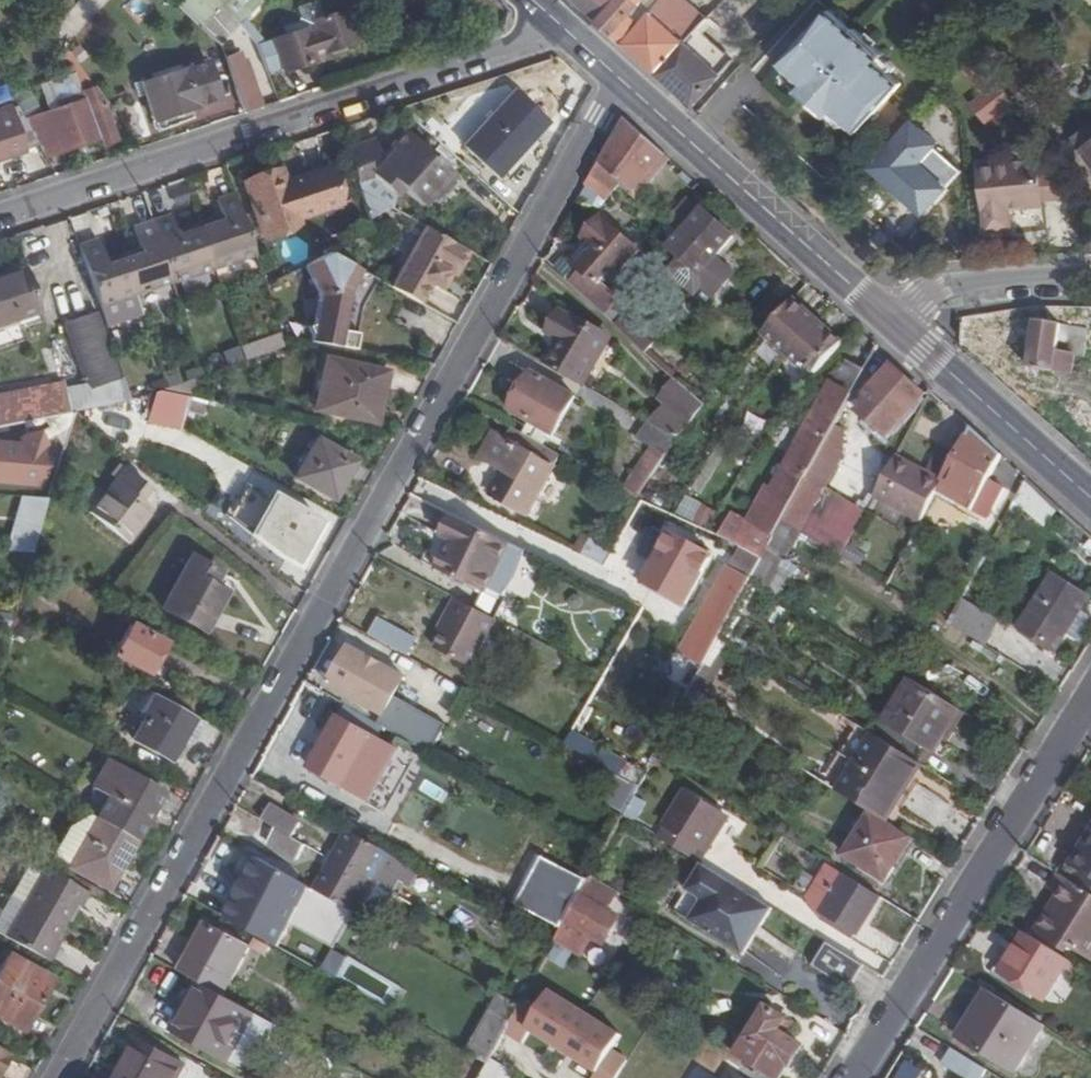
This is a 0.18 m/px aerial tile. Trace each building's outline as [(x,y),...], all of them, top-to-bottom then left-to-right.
[(65,38),(108,0),(79,0),(53,24),(65,38)] [(222,7),(232,15),(247,0),(229,0),(222,7)] [(232,15),(242,27),(243,26),(268,0),(247,0),(232,15)] [(611,35),(628,16),(642,0),(574,0),(611,35)] [(628,16),(611,35),(657,76),(685,44),(690,39),(706,21),(683,0),(662,0),(638,26),(628,16)] [(690,39),(700,47),(739,4),(735,0),(724,0),(706,21),(690,39)] [(222,7),(202,28),(222,48),(242,27),(232,15),(222,7)] [(823,94),(869,42),(854,29),(851,31),(828,11),(780,65),(804,86),(810,91),(814,86),(823,94)] [(346,12),(313,23),(317,34),(308,36),(306,32),(273,43),(284,75),(316,63),(315,59),(357,45),(346,12)] [(923,40),(909,55),(918,63),(932,49),(923,40)] [(869,42),(823,94),(832,102),(828,107),(832,111),(857,133),(900,85),(876,63),(883,55),(869,42)] [(657,76),(693,108),(720,75),(685,44),(657,76)] [(1002,119),(1016,109),(972,51),(960,64),(985,97),(972,107),(984,121),(996,112),(1002,119)] [(94,86),(70,54),(59,62),(84,95),(86,102),(73,106),(71,100),(56,105),(58,111),(41,118),(26,123),(45,158),(100,141),(102,148),(118,143),(105,103),(94,86)] [(246,62),(230,68),(237,90),(253,84),(246,62)] [(207,63),(143,85),(155,122),(220,101),(207,63)] [(810,91),(804,86),(798,92),(813,105),(823,94),(814,86),(810,91)] [(26,123),(41,118),(26,90),(13,98),(26,123)] [(512,92),(462,148),(497,180),(547,124),(512,92)] [(823,94),(813,105),(827,117),(832,111),(828,107),(832,102),(823,94)] [(25,152),(8,99),(0,102),(0,160),(25,152)] [(633,191),(667,157),(626,120),(593,177),(607,186),(615,174),(633,191)] [(923,215),(959,173),(906,127),(870,170),(923,215)] [(429,212),(461,170),(405,128),(373,170),(429,212)] [(1040,207),(1040,202),(1037,173),(1036,161),(993,166),(994,172),(979,174),(985,233),(1010,231),(1009,210),(1040,207)] [(978,168),(979,174),(994,172),(993,166),(978,168)] [(280,172),(245,184),(262,237),(297,226),(295,219),(339,205),(328,171),(283,185),(280,172)] [(1063,171),(1037,173),(1040,202),(1084,198),(1063,171)] [(376,215),(395,203),(378,176),(359,188),(376,215)] [(153,223),(173,284),(255,258),(234,196),(214,202),(221,224),(179,237),(172,217),(153,223)] [(681,235),(702,211),(690,200),(669,224),(681,235)] [(704,213),(672,247),(702,275),(734,240),(704,213)] [(78,247),(98,308),(173,284),(153,223),(152,222),(132,229),(141,255),(103,267),(95,241),(78,247)] [(605,318),(618,305),(599,290),(603,285),(602,272),(610,271),(620,278),(638,258),(599,223),(581,245),(586,250),(574,266),(581,273),(569,286),(605,318)] [(468,254),(425,230),(391,288),(420,304),(430,287),(437,291),(447,274),(454,278),(468,254)] [(663,253),(654,246),(652,249),(660,256),(663,253)] [(360,295),(370,277),(330,255),(304,268),(319,298),(314,324),(307,328),(312,338),(311,344),(340,349),(350,294),(360,295)] [(0,278),(0,325),(16,320),(20,330),(42,323),(24,270),(0,278)] [(814,372),(841,341),(791,299),(764,330),(814,372)] [(629,315),(618,305),(605,318),(617,329),(629,315)] [(564,308),(541,361),(595,385),(619,332),(564,308)] [(69,342),(84,386),(86,391),(119,379),(96,312),(63,324),(69,342)] [(647,355),(662,339),(632,312),(629,315),(617,329),(647,355)] [(1039,320),(1033,369),(1081,375),(1087,326),(1039,320)] [(285,349),(282,338),(281,337),(240,351),(244,363),(285,349)] [(61,395),(84,386),(69,342),(45,350),(61,395)] [(659,351),(652,359),(675,380),(683,372),(659,351)] [(387,372),(328,359),(316,410),(376,423),(387,372)] [(730,523),(722,538),(745,551),(764,562),(785,524),(842,420),(868,373),(850,363),(836,388),(832,386),(771,497),(765,494),(745,530),(730,523)] [(870,394),(861,416),(887,439),(924,397),(894,370),(870,394)] [(382,424),(393,374),(387,372),(376,423),(382,424)] [(165,380),(167,389),(181,385),(178,375),(165,380)] [(511,413),(531,424),(551,435),(554,438),(576,400),(532,375),(511,413)] [(148,424),(183,430),(189,395),(155,388),(148,424)] [(69,414),(65,397),(0,410),(0,428),(4,427),(69,414)] [(69,429),(74,413),(69,414),(4,427),(7,441),(69,429)] [(848,424),(842,420),(785,524),(843,560),(867,514),(826,491),(843,461),(848,424)] [(531,424),(525,436),(544,447),(551,435),(531,424)] [(678,442),(649,426),(639,441),(654,450),(625,493),(639,500),(678,442)] [(1003,458),(972,430),(944,483),(939,493),(972,511),(971,513),(988,522),(1004,491),(990,484),(1003,458)] [(530,517),(563,458),(544,447),(525,436),(516,431),(509,443),(497,437),(484,462),(506,474),(494,498),(530,517)] [(318,440),(296,478),(334,500),(355,462),(318,440)] [(944,483),(898,458),(875,500),(922,525),(939,493),(944,483)] [(150,489),(126,470),(91,514),(127,543),(152,511),(140,502),(150,489)] [(707,528),(716,509),(688,495),(678,514),(707,528)] [(5,552),(32,554),(48,498),(22,496),(5,552)] [(294,554),(302,559),(321,523),(274,496),(252,535),(277,554),(289,562),(294,554)] [(485,596),(510,545),(452,518),(443,538),(452,542),(438,572),(485,596)] [(714,560),(675,538),(648,585),(687,607),(714,560)] [(604,569),(613,554),(586,540),(578,557),(604,569)] [(764,562),(745,551),(683,665),(702,676),(721,641),(753,582),(764,562)] [(297,567),(302,559),(294,554),(289,562),(297,567)] [(236,581),(194,557),(164,610),(207,633),(236,581)] [(1087,596),(1053,577),(1021,631),(1054,651),(1087,596)] [(753,582),(721,641),(735,650),(767,591),(753,582)] [(444,635),(460,604),(454,601),(439,632),(444,635)] [(471,670),(497,621),(461,603),(460,604),(444,635),(436,650),(471,670)] [(992,622),(961,603),(949,626),(979,645),(992,622)] [(369,638),(407,658),(417,640),(380,619),(369,638)] [(132,625),(115,656),(148,674),(165,643),(132,625)] [(313,673),(329,682),(352,641),(336,632),(313,673)] [(350,650),(335,676),(329,686),(383,715),(404,681),(350,650)] [(921,766),(922,767),(931,751),(934,753),(959,712),(913,685),(890,723),(884,719),(873,736),(921,766)] [(171,761),(194,718),(157,698),(134,740),(171,761)] [(407,739),(431,753),(446,729),(421,714),(407,739)] [(375,739),(340,719),(312,769),(347,789),(375,739)] [(921,766),(873,736),(864,730),(829,788),(871,814),(886,824),(921,766)] [(98,817),(137,840),(145,826),(140,823),(143,818),(148,820),(164,793),(109,762),(93,791),(108,799),(98,817)] [(615,778),(603,802),(639,819),(650,795),(615,778)] [(687,794),(667,826),(704,849),(724,818),(687,794)] [(270,808),(262,822),(275,829),(267,844),(297,860),(306,846),(294,839),(301,825),(270,808)] [(884,883),(911,839),(886,824),(871,814),(843,857),(884,883)] [(128,857),(137,840),(98,817),(87,838),(70,829),(53,858),(109,889),(125,862),(119,859),(122,854),(128,857)] [(411,888),(420,872),(348,832),(314,892),(347,909),(356,915),(373,885),(392,895),(400,882),(411,888)] [(1077,869),(1078,870),(1072,881),(1090,893),(1090,847),(1077,869)] [(314,892),(262,862),(235,909),(286,938),(293,925),(327,945),(347,909),(314,892)] [(18,946),(49,962),(57,948),(52,945),(74,906),(79,909),(87,894),(30,863),(12,897),(25,904),(5,939),(13,943),(18,946)] [(746,957),(774,911),(704,868),(688,892),(701,899),(703,906),(692,923),(746,957)] [(1072,881),(1060,873),(1052,887),(1061,893),(1037,931),(1067,950),(1072,945),(1090,957),(1090,893),(1072,881)] [(581,914),(599,880),(592,876),(573,910),(581,914)] [(878,898),(847,879),(838,893),(818,882),(811,894),(830,905),(824,916),(830,920),(827,924),(840,932),(843,928),(855,935),(878,898)] [(417,901),(404,894),(401,899),(413,906),(417,901)] [(207,926),(181,974),(198,983),(224,998),(249,949),(207,926)] [(1040,998),(1066,958),(1022,931),(998,971),(1040,998)] [(270,949),(254,941),(250,949),(265,958),(270,949)] [(850,989),(864,967),(827,944),(813,967),(850,989)] [(9,957),(0,973),(0,1018),(23,1031),(51,980),(9,957)] [(351,957),(338,981),(391,1010),(404,987),(351,957)] [(244,1070),(270,1023),(224,998),(198,983),(189,1000),(194,1003),(178,1034),(244,1070)] [(1014,1072),(1044,1025),(988,991),(959,1038),(1014,1072)] [(500,995),(467,1055),(488,1067),(492,1059),(520,1007),(500,995)] [(559,998),(536,1036),(598,1074),(621,1036),(559,998)] [(772,1077),(793,1077),(798,1071),(791,1066),(802,1046),(781,1033),(788,1021),(768,1009),(748,1041),(760,1048),(751,1065),(772,1077)] [(184,1066),(139,1041),(118,1077),(178,1077),(184,1066)] [(951,1048),(942,1062),(966,1077),(972,1077),(980,1066),(951,1048)] [(514,1072),(509,1070),(492,1059),(488,1067),(482,1077),(511,1077),(514,1072)] [(715,1063),(709,1077),(752,1077),(715,1063)] [(972,1077),(981,1077),(986,1069),(980,1066),(972,1077)]
